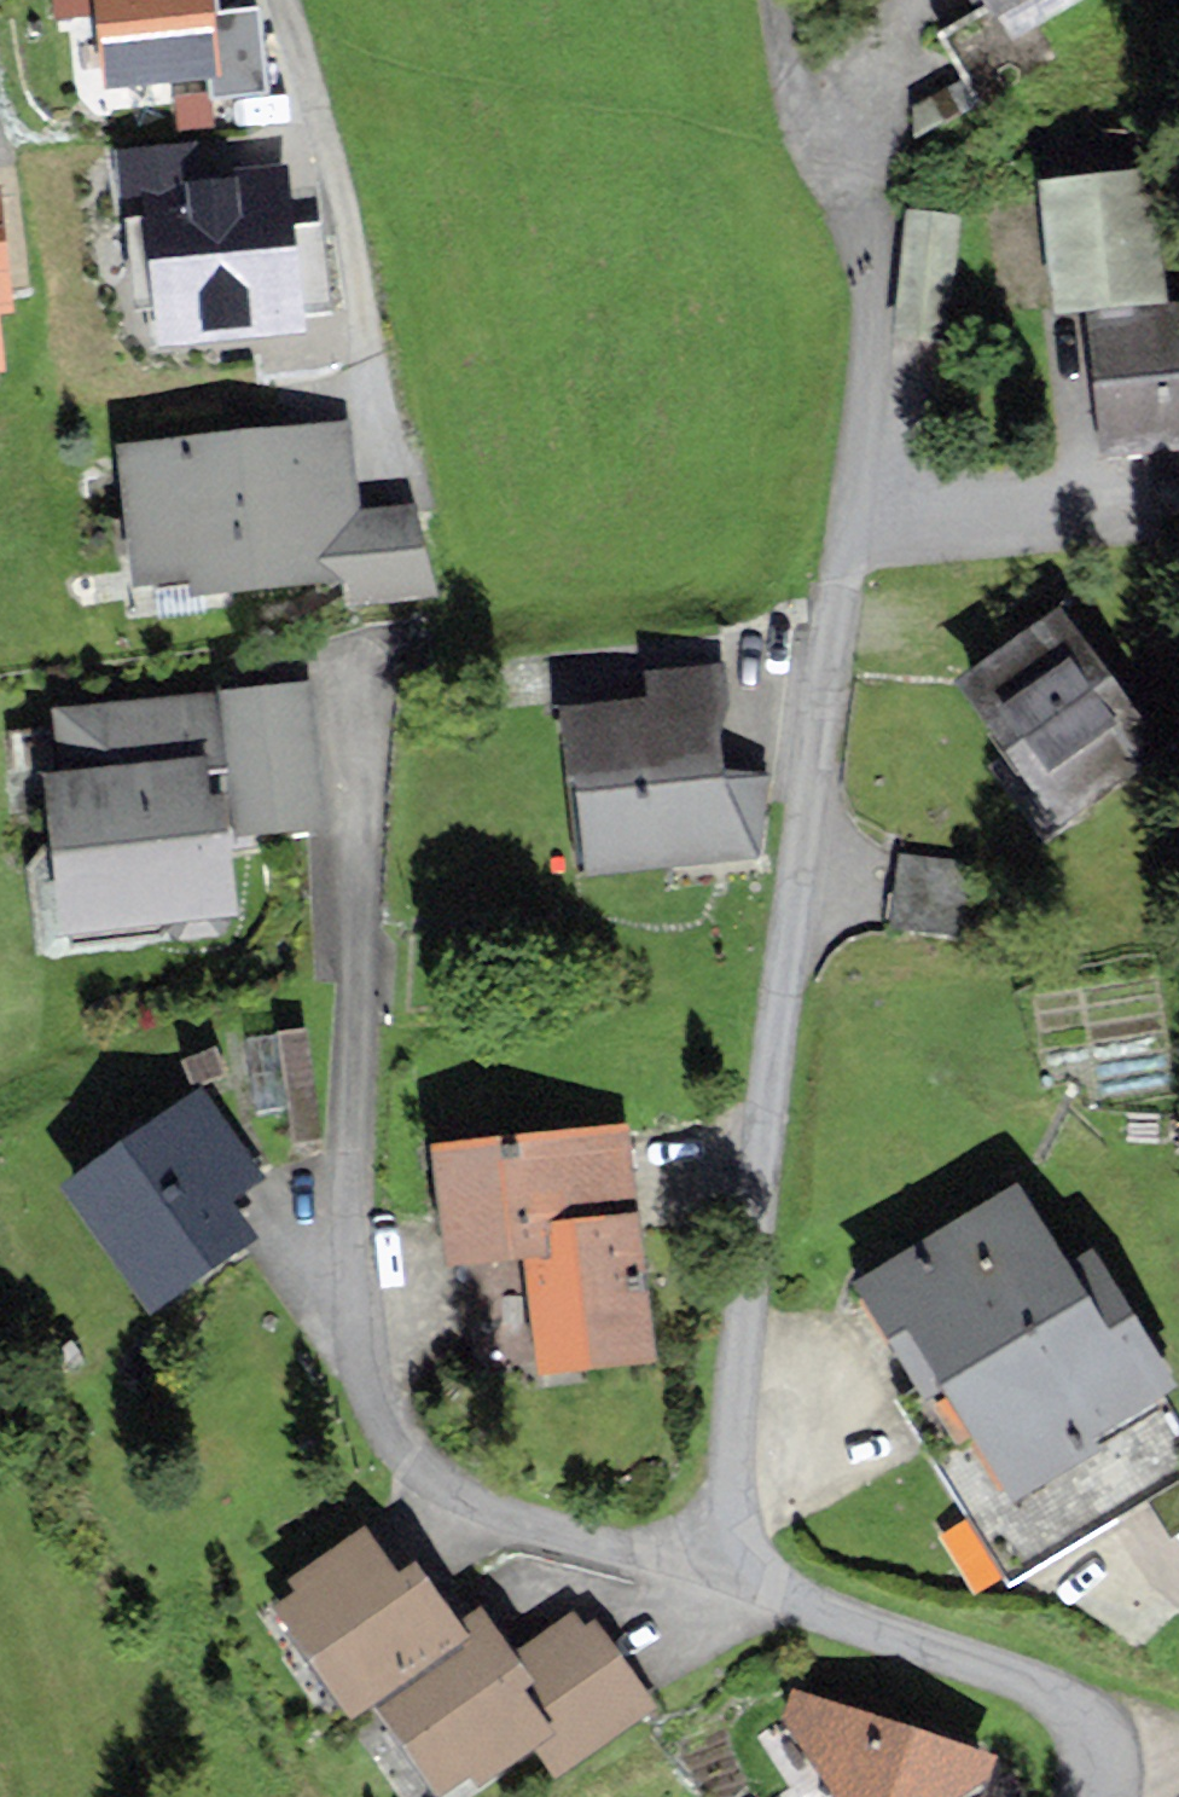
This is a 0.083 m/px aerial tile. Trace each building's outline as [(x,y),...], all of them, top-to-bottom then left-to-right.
[(93,0),(51,0),(54,20),(95,16),(93,0)] [(213,0),(93,0),(95,16),(102,89),(206,79),(221,77),(214,12),(213,0)] [(991,18),(1022,0),(980,0),(991,18)] [(223,97),(267,92),(258,8),(214,12),(221,77),(206,79),(208,98),(223,97)] [(184,173),(199,171),(196,141),(112,149),(118,217),(144,214),(143,201),(186,197),(184,173)] [(292,223),(286,162),(199,171),(184,173),(186,197),(143,201),(144,214),(158,348),(303,333),(302,318),(333,314),(323,220),(292,223)] [(1040,180),(1053,314),(1083,311),(1171,302),(1157,168),(1040,180)] [(1,311),(13,310),(3,184),(0,184),(0,375),(8,374),(1,311)] [(946,346),(959,218),(907,212),(894,341),(946,346)] [(1171,302),(1083,311),(1102,464),(1178,455),(1178,301),(1171,302)] [(351,420),(114,443),(132,588),(188,582),(190,595),(348,580),(347,567),(365,565),(359,508),(351,420)] [(359,508),(365,565),(347,567),(348,580),(350,607),(436,598),(416,505),(359,508)] [(1176,751),(1060,606),(959,687),(1076,831),(1176,751)] [(724,663),(644,670),(644,698),(560,705),(571,877),(755,862),(769,774),(724,776),(719,722),(727,722),(724,663)] [(226,770),(219,692),(51,707),(57,771),(208,757),(210,771),(226,770)] [(60,936),(238,915),(224,797),(213,799),(210,771),(208,757),(57,771),(41,772),(60,936)] [(961,938),(970,861),(899,853),(890,930),(961,938)] [(282,1139),(317,1133),(302,1038),(267,1043),(282,1139)] [(202,1088),(60,1185),(147,1312),(256,1238),(230,1199),(263,1177),(202,1088)] [(655,1364),(628,1124),(430,1147),(444,1267),(526,1257),(540,1377),(655,1364)] [(1068,1265),(1017,1183),(851,1285),(925,1404),(944,1393),(1013,1505),(1161,1414),(1154,1403),(1177,1388),(1092,1250),(1068,1265)] [(297,1591),(271,1610),(352,1721),(373,1706),(469,1637),(457,1621),(414,1562),(399,1573),(364,1525),(289,1579),(297,1591)] [(515,1652),(492,1620),(481,1604),(457,1621),(469,1637),(373,1706),(439,1796),(468,1775),(477,1787),(532,1747),(543,1739),(554,1731),(524,1691),(537,1682),(515,1652)] [(574,1609),(515,1652),(537,1682),(524,1691),(554,1731),(543,1739),(532,1747),(556,1782),(658,1708),(594,1620),(586,1625),(574,1609)] [(793,1690),(783,1719),(834,1796),(962,1796),(986,1782),(999,1756),(793,1690)]
